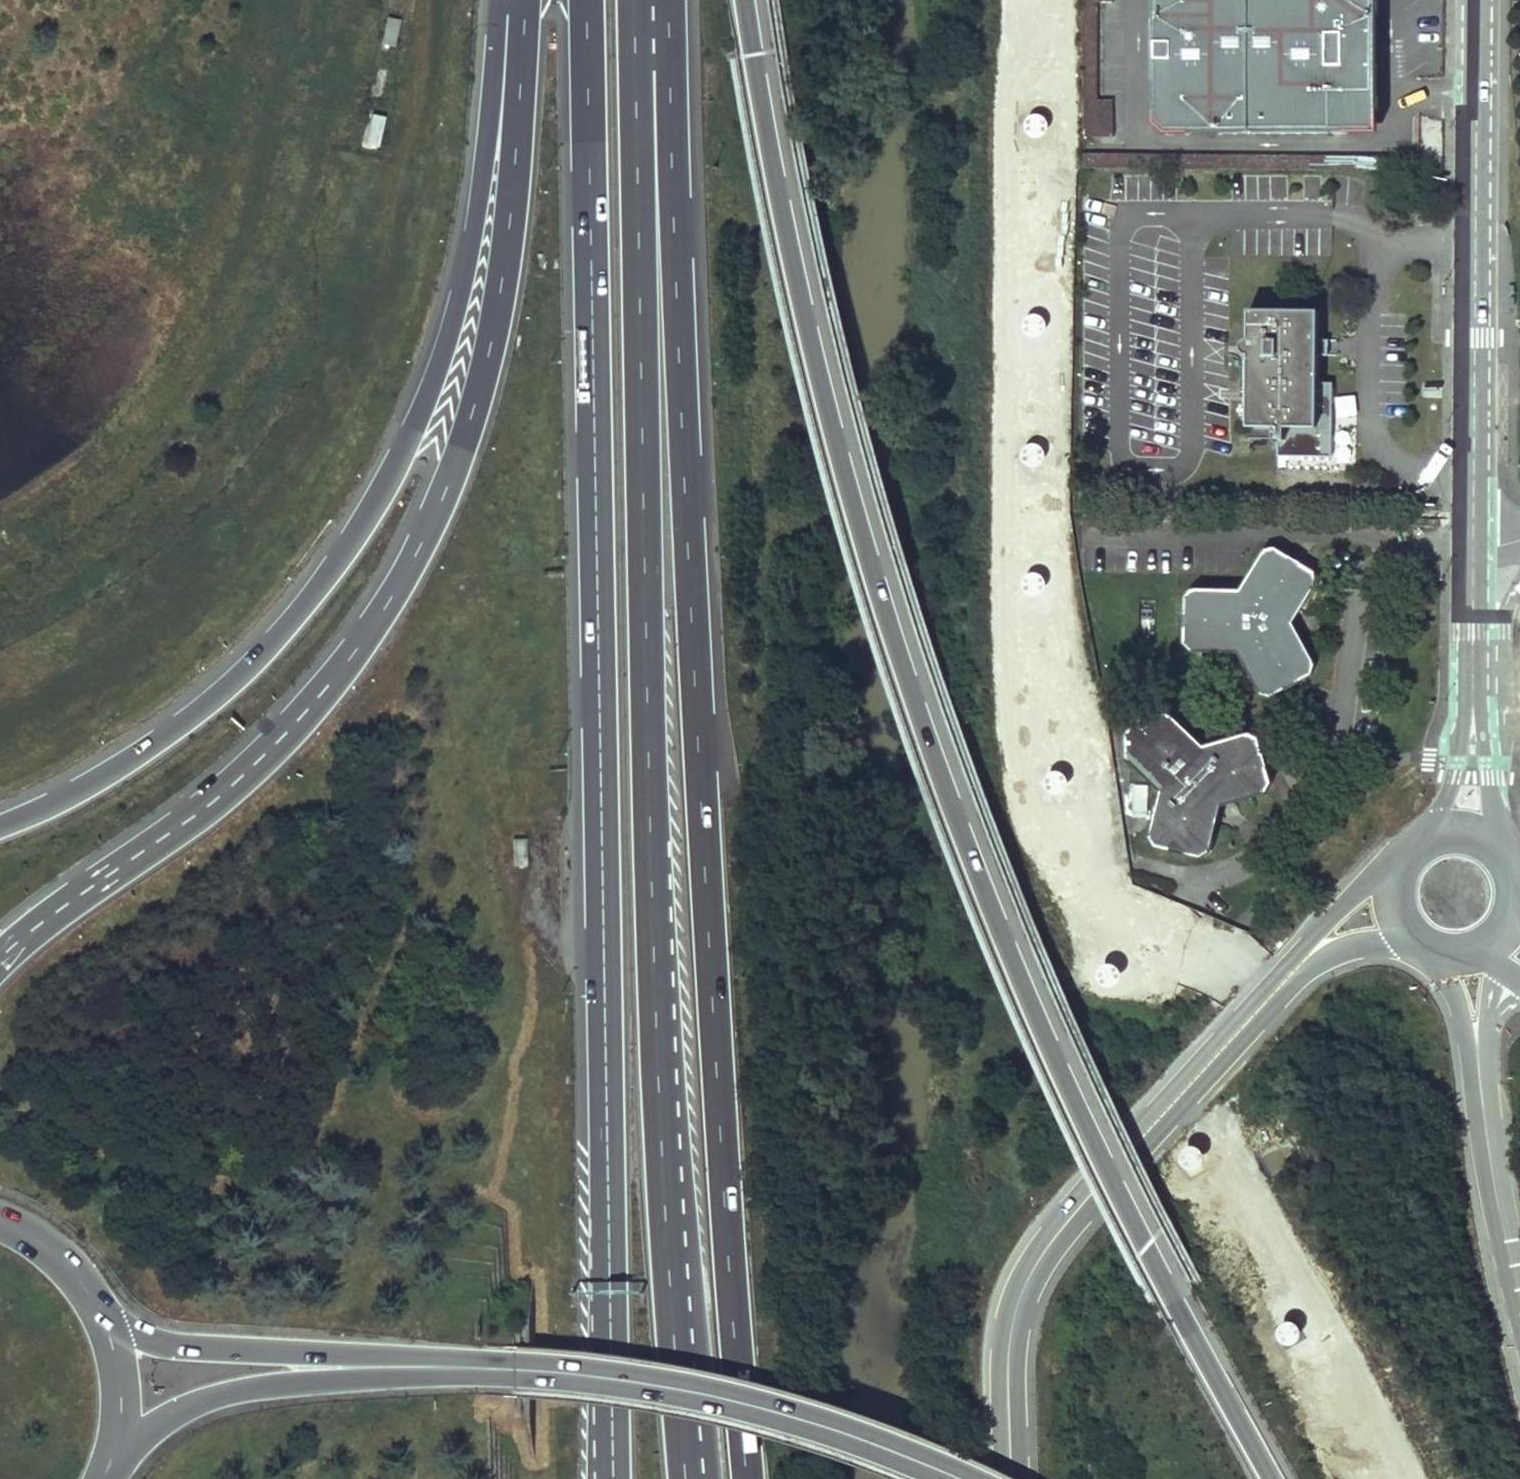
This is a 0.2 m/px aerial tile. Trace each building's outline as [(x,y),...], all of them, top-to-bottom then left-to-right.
[(1156,123),(1167,134),(1190,134),(1190,121),(1219,121),(1219,134),(1347,136),(1347,113),(1379,113),(1380,0),(1158,0),(1156,123)] [(388,18),(382,43),(393,46),(399,21),(388,18)] [(376,68),(369,98),(382,101),(389,71),(376,68)] [(1094,137),(1114,137),(1113,103),(1094,103),(1094,137)] [(1379,113),(1347,113),(1347,136),(1379,136),(1379,113)] [(368,115),(361,145),(374,148),(381,118),(368,115)] [(1219,121),(1190,121),(1190,134),(1219,134),(1219,121)] [(1279,435),(1279,453),(1330,453),(1330,380),(1317,380),(1317,351),(1317,343),(1317,334),(1316,308),(1247,308),(1247,334),(1244,335),(1241,337),(1240,341),(1241,346),(1243,348),(1247,351),(1247,422),(1274,422),(1274,435),(1279,435)] [(1317,343),(1317,351),(1327,351),(1327,335),(1317,334),(1317,343)] [(1357,398),(1336,399),(1337,422),(1357,422),(1357,398)] [(1356,429),(1336,429),(1336,451),(1357,450),(1356,429)] [(1187,597),(1185,641),(1196,649),(1240,650),(1261,689),(1272,694),(1312,672),(1314,662),(1291,619),(1314,581),(1314,571),(1273,547),(1264,552),(1241,590),(1196,590),(1187,597)] [(1148,728),(1142,721),(1127,738),(1126,762),(1159,795),(1150,841),(1156,850),(1199,861),(1211,853),(1222,810),(1265,795),(1271,786),(1257,742),(1248,737),(1205,750),(1170,718),(1159,718),(1148,728)] [(1366,738),(1356,736),(1355,747),(1364,749),(1366,738)]
